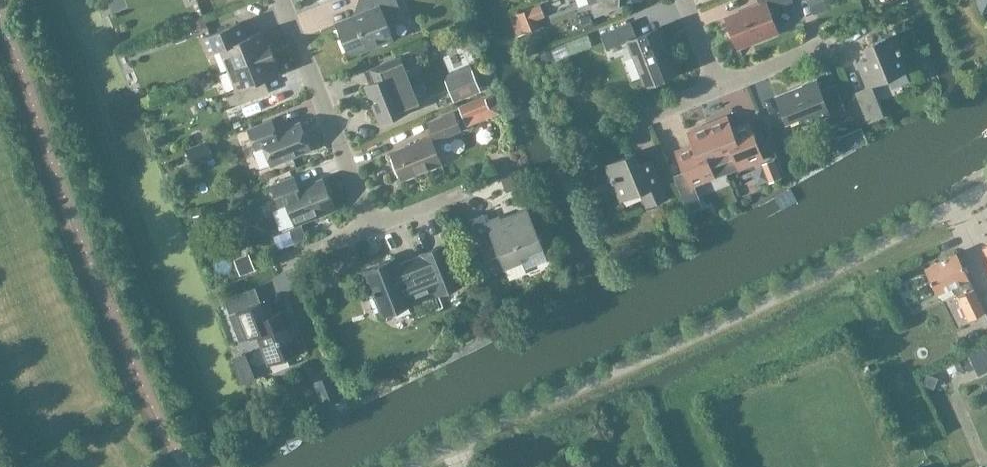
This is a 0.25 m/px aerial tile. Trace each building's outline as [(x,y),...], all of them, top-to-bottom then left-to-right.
[(400,10),(396,0),(366,0),(370,10),(336,24),(348,56),(393,38),(385,17),(400,10)] [(596,17),(619,8),(616,0),(589,0),(596,17)] [(726,18),(738,49),(777,34),(769,12),(792,2),(792,0),(758,0),(760,4),(726,18)] [(986,9),(986,0),(979,0),(983,10),(986,9)] [(540,6),(509,18),(516,37),(539,28),(536,21),(545,18),(540,6)] [(676,74),(658,28),(636,37),(630,22),(601,34),(606,49),(627,41),(645,86),(676,74)] [(218,51),(226,72),(273,53),(269,43),(266,44),(261,32),(244,39),(239,27),(204,41),(210,54),(218,51)] [(859,64),(868,87),(855,92),(868,123),(884,117),(872,85),(909,71),(896,36),(867,47),(872,59),(859,64)] [(277,63),(273,53),(226,72),(234,91),(225,95),(231,108),(265,93),(260,82),(278,75),(274,64),(277,63)] [(420,107),(409,79),(400,57),(365,71),(370,84),(364,86),(379,123),(420,107)] [(472,70),(445,80),(454,102),(480,91),(472,70)] [(802,128),(846,111),(835,84),(820,89),(817,80),(776,96),(788,127),(800,122),(802,128)] [(466,127),(500,113),(492,93),(458,106),(466,127)] [(430,137),(391,153),(402,179),(441,163),(434,146),(438,144),(436,139),(460,130),(453,113),(429,123),(434,136),(430,137)] [(726,117),(706,125),(726,174),(739,169),(764,159),(753,131),(735,138),(726,117)] [(272,118),(246,128),(254,150),(263,147),(271,167),(311,151),(299,122),(277,131),(272,118)] [(864,118),(836,128),(842,144),(870,134),(864,118)] [(726,174),(706,125),(687,133),(695,153),(678,160),(689,188),(716,178),(726,174)] [(645,209),(668,200),(652,159),(636,166),(632,155),(606,166),(621,203),(639,195),(645,209)] [(286,206),(294,225),(334,209),(322,179),(298,189),(293,177),(270,186),(279,209),(286,206)] [(499,256),(500,258),(496,259),(500,269),(522,261),(520,256),(542,247),(527,210),(488,225),(484,214),(469,220),(486,262),(499,256)] [(436,297),(461,287),(444,245),(421,254),(422,258),(398,268),(394,260),(365,272),(383,317),(414,305),(413,302),(435,293),(436,297)] [(985,312),(975,291),(956,254),(924,270),(937,295),(958,284),(964,296),(958,299),(969,320),(985,312)] [(261,303),(235,313),(230,315),(239,342),(255,336),(267,365),(301,351),(285,310),(267,317),(261,303)] [(964,344),(970,363),(986,358),(986,346),(985,338),(964,344)] [(937,386),(958,381),(953,362),(933,366),(937,386)] [(327,406),(340,401),(331,378),(318,383),(327,406)] [(986,466),(986,444),(979,441),(971,460),(986,466)]
